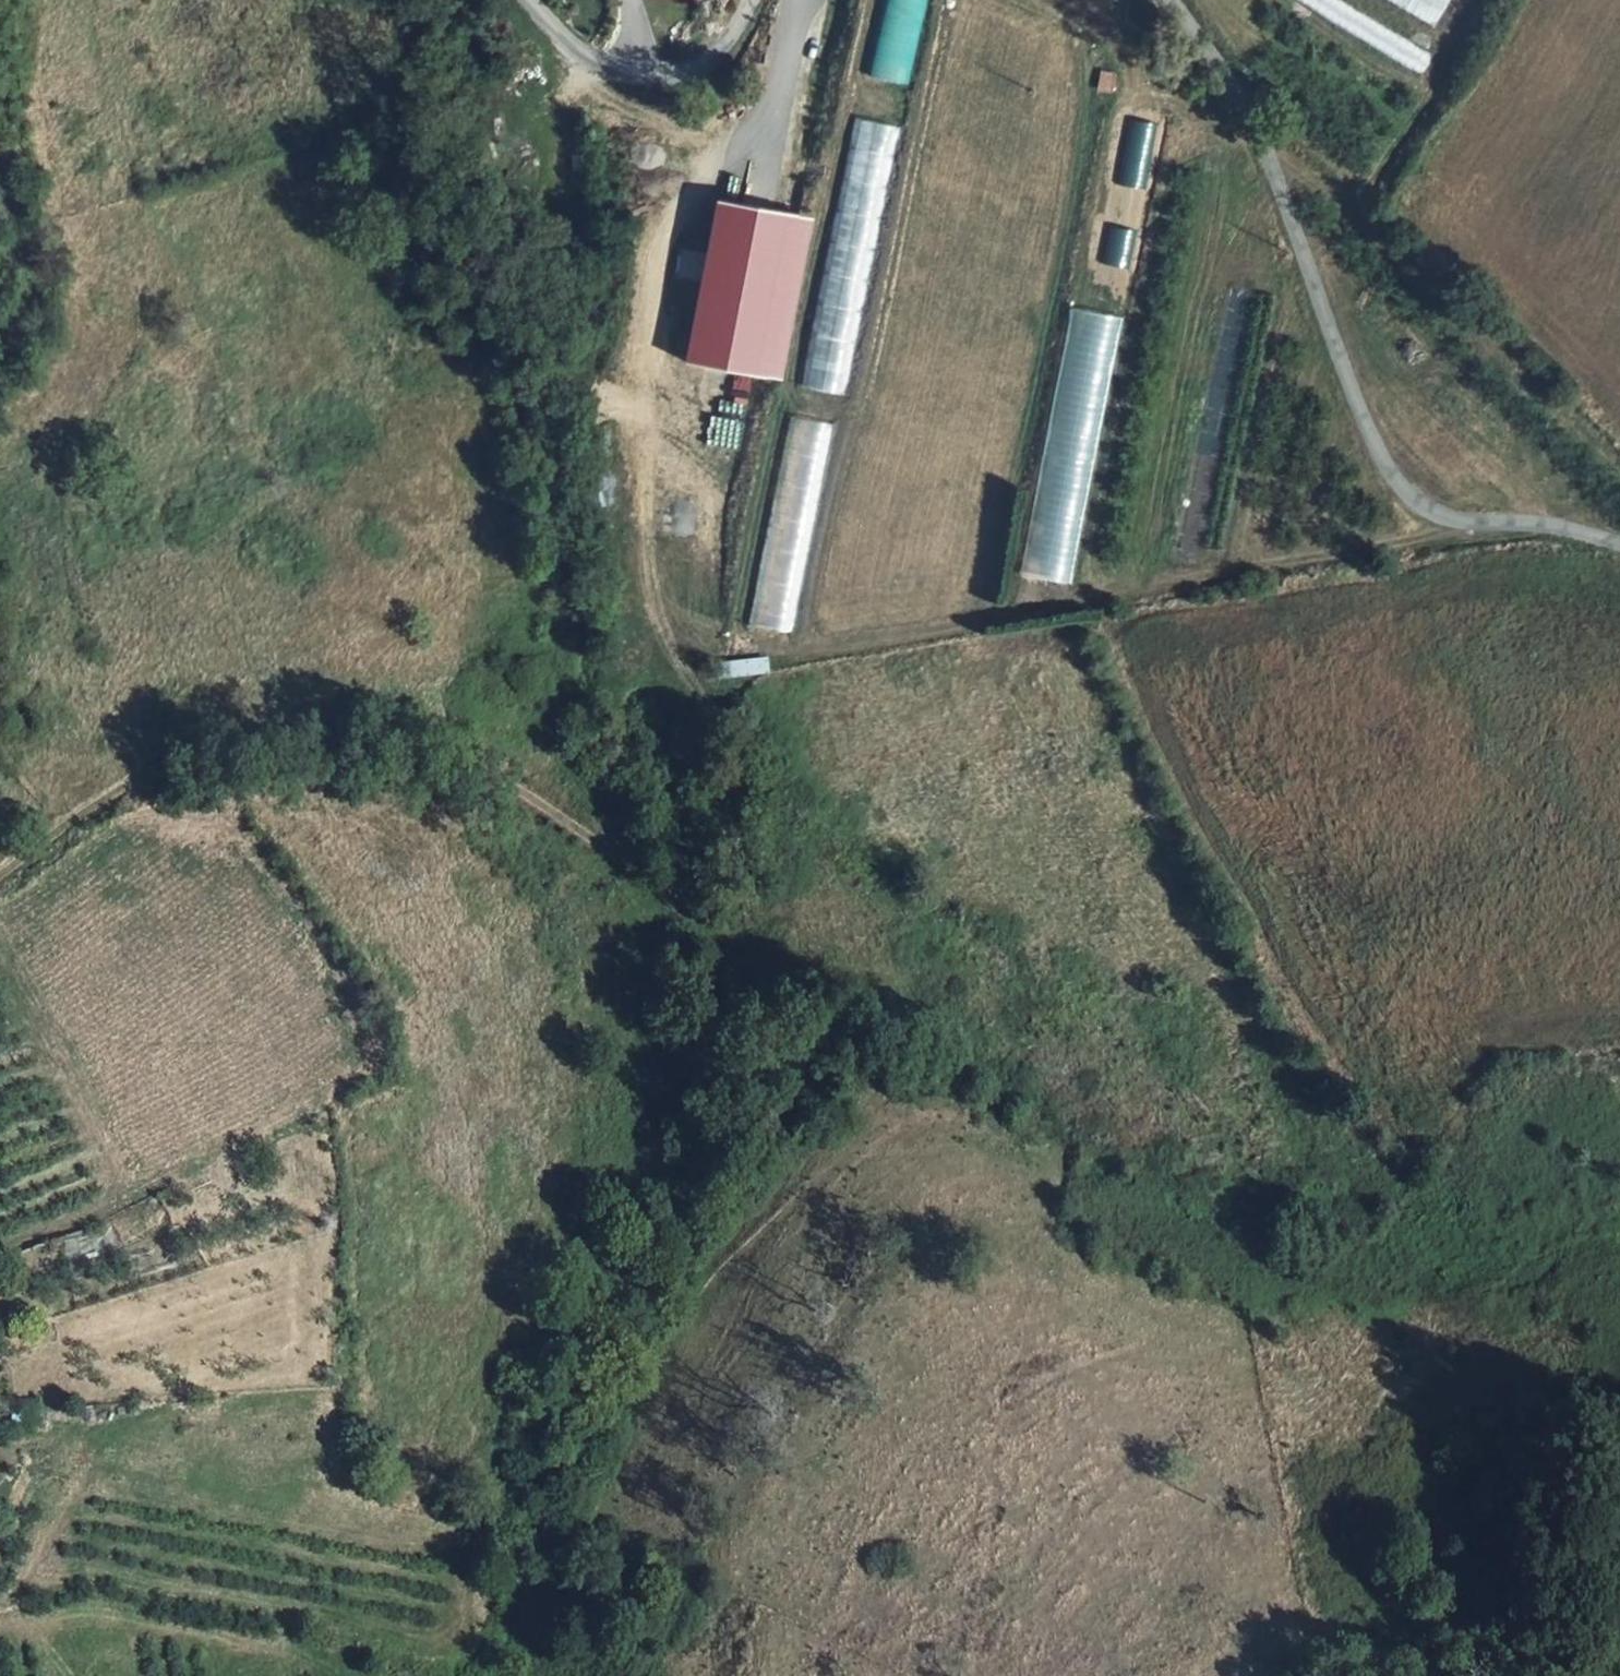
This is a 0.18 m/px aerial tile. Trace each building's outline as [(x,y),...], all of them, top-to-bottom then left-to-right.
[(1435,23),(1448,0),(1394,0),(1435,23)] [(877,249),(896,126),(855,120),(837,244),(877,249)] [(710,201),(684,364),(784,381),(811,218),(710,201)] [(807,389),(848,393),(857,308),(816,303),(807,389)] [(1071,308),(1021,574),(1070,583),(1120,317),(1071,308)] [(789,417),(749,626),(791,634),(832,425),(789,417)]
